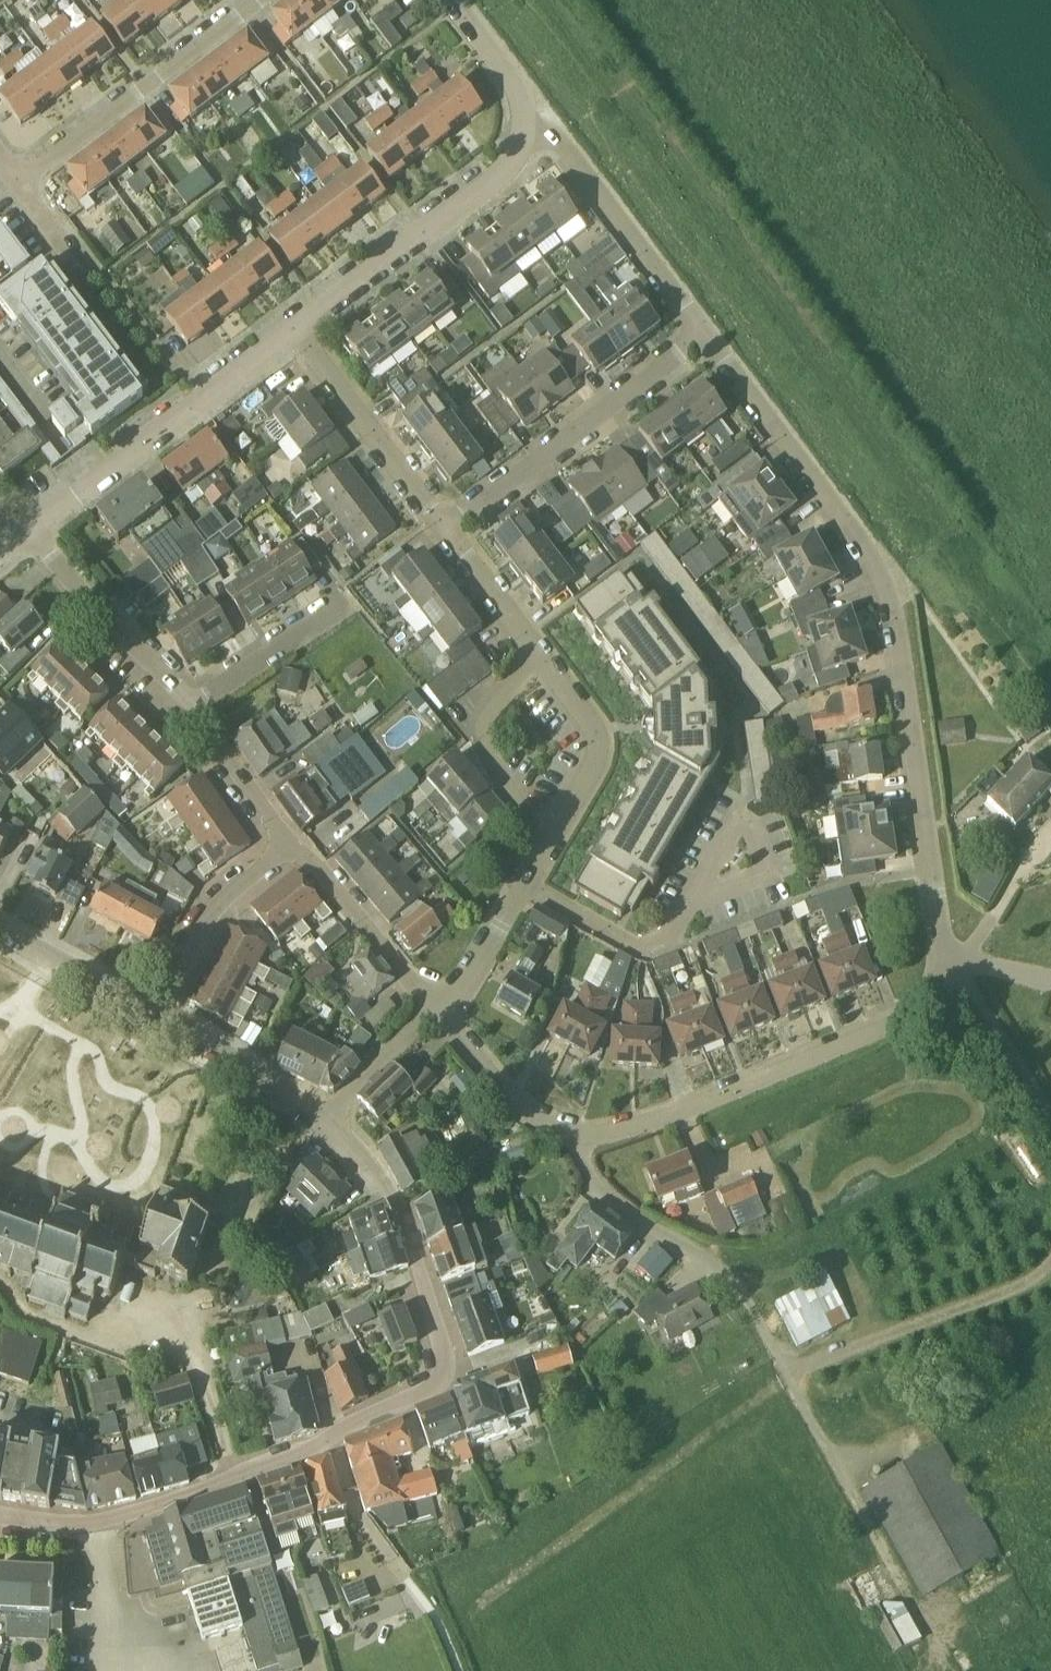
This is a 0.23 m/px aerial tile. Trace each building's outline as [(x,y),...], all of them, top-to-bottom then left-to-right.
[(145,24),(127,0),(104,18),(125,46),(139,35),(136,31),(145,24)] [(171,11),(163,0),(127,0),(145,24),(155,17),(158,21),(171,11)] [(171,11),(185,1),(184,0),(163,0),(171,11)] [(273,13),(282,25),(274,31),(286,46),(294,40),(311,27),(314,25),(294,0),(290,0),(273,13)] [(333,10),(325,0),(294,0),(314,25),(333,10)] [(347,0),(325,0),(333,10),(347,0)] [(395,4),(372,21),(394,52),(405,44),(392,25),(404,17),(395,4)] [(408,29),(416,23),(410,14),(401,21),(408,29)] [(54,26),(63,37),(64,35),(73,29),(65,18),(54,26)] [(351,18),(342,25),(350,37),(360,30),(351,18)] [(115,54),(93,25),(79,37),(73,29),(64,35),(70,43),(88,68),(97,60),(101,65),(115,54)] [(350,37),(342,25),(335,30),(344,42),(350,37)] [(54,26),(45,33),(53,44),(63,37),(54,26)] [(229,46),(249,74),(250,73),(269,59),(277,52),(265,37),(257,43),(249,32),(229,46)] [(79,75),(88,68),(70,43),(68,45),(47,61),(68,89),(82,79),(79,75)] [(230,88),(249,74),(229,46),(210,61),(230,88)] [(9,60),(16,69),(27,61),(20,52),(9,60)] [(16,69),(9,60),(0,67),(0,70),(6,77),(16,69)] [(55,99),(68,89),(47,61),(24,78),(42,103),(52,95),(55,99)] [(211,103),(230,88),(210,61),(190,76),(211,103)] [(424,61),(414,68),(422,79),(431,90),(441,83),(424,61)] [(189,77),(171,91),(179,102),(171,108),(183,124),(191,118),(210,104),(211,103),(190,76),(189,77)] [(33,110),(42,103),(24,78),(0,96),(22,124),(36,114),(33,110)] [(431,90),(422,79),(411,88),(420,99),(431,90)] [(441,83),(431,90),(437,98),(456,122),(465,115),(469,119),(483,108),(461,80),(447,91),(441,83)] [(246,94),(238,100),(248,113),(256,107),(246,94)] [(308,94),(296,103),(305,116),(318,107),(308,94)] [(456,122),(437,98),(415,116),(436,144),(450,134),(446,130),(456,122)] [(241,118),(248,113),(238,100),(231,105),(241,118)] [(343,103),(333,110),(349,130),(358,123),(343,103)] [(387,107),(376,115),(385,126),(395,118),(387,107)] [(146,109),(126,124),(147,151),(167,136),(175,130),(163,115),(155,121),(146,109)] [(324,114),(314,122),(330,142),(339,134),(324,114)] [(376,115),(366,123),(375,134),(385,126),(376,115)] [(423,154),(436,144),(415,116),(391,134),(409,158),(420,150),(423,154)] [(128,166),(147,151),(126,124),(107,139),(128,166)] [(401,165),(409,158),(391,134),(369,151),(390,179),(404,169),(401,165)] [(107,139),(88,153),(109,181),(128,166),(107,139)] [(311,147),(300,155),(324,187),(335,178),(325,165),(325,166),(311,147)] [(89,196),(109,181),(88,153),(68,169),(77,180),(69,186),(81,201),(89,195),(89,196)] [(336,157),(325,165),(335,178),(346,170),(336,157)] [(123,172),(129,181),(143,170),(137,161),(123,172)] [(346,170),(335,178),(340,185),(359,209),(368,202),(371,206),(385,195),(364,167),(351,177),(346,170)] [(188,204),(217,185),(205,168),(177,187),(188,204)] [(146,174),(138,180),(148,193),(156,187),(146,174)] [(241,178),(231,186),(247,206),(257,198),(241,178)] [(329,193),(317,202),(339,230),(352,220),(349,216),(359,209),(340,185),(335,178),(324,187),(329,193)] [(138,180),(131,186),(141,199),(148,193),(138,180)] [(533,203),(556,233),(577,217),(564,199),(567,196),(558,184),(554,186),(553,184),(537,195),(540,198),(533,203)] [(289,193),(280,201),(288,212),(298,205),(289,193)] [(219,200),(209,207),(225,227),(235,220),(219,200)] [(279,201),(268,209),(277,221),(288,213),(288,212),(280,201),(279,201)] [(325,241),(339,230),(317,202),(294,220),(313,244),(322,236),(325,241)] [(535,249),(556,233),(533,203),(527,208),(525,205),(510,216),(535,249)] [(514,265),(535,249),(510,216),(495,227),(498,230),(492,235),(514,265)] [(197,218),(190,223),(197,232),(204,227),(197,218)] [(303,251),(313,244),(294,220),(271,237),(293,266),(306,255),(303,251)] [(113,226),(103,234),(119,254),(129,246),(113,226)] [(6,265),(13,274),(29,262),(2,227),(0,228),(0,269),(6,265)] [(508,269),(514,265),(492,235),(485,239),(483,236),(468,248),(474,256),(463,264),(489,299),(515,279),(508,269)] [(232,237),(223,245),(231,256),(241,249),(232,237)] [(221,246),(211,254),(219,265),(230,257),(231,256),(223,245),(221,246)] [(237,263),(255,288),(265,280),(268,285),(282,274),(260,246),(237,263)] [(585,274),(607,257),(599,246),(577,263),(585,274)] [(148,251),(136,260),(144,271),(156,262),(148,251)] [(615,312),(637,296),(629,285),(617,294),(604,277),(616,268),(607,257),(585,274),(593,285),(594,284),(615,312)] [(246,295),(255,288),(237,263),(214,281),(236,309),(249,299),(246,295)] [(575,282),(585,274),(577,263),(567,271),(575,282)] [(44,264),(35,271),(0,298),(0,302),(19,327),(24,323),(88,407),(80,413),(74,405),(53,421),(66,438),(68,437),(77,449),(88,442),(86,439),(92,434),(93,435),(144,397),(136,386),(139,383),(126,366),(123,369),(116,360),(120,357),(95,325),(91,327),(85,318),(88,316),(75,299),(72,301),(65,292),(68,290),(55,273),(52,275),(44,264)] [(186,272),(177,279),(185,291),(195,283),(186,272)] [(604,320),(615,312),(594,284),(593,285),(585,274),(575,282),(604,320)] [(410,295),(433,325),(454,309),(453,307),(464,299),(447,277),(436,285),(430,276),(414,288),(417,291),(410,295)] [(222,320),(236,309),(214,281),(191,298),(210,323),(219,315),(222,320)] [(541,301),(557,289),(552,282),(536,294),(541,301)] [(179,308),(168,316),(176,327),(189,345),(203,334),(200,330),(210,323),(191,298),(185,291),(173,300),(179,308)] [(412,341),(433,325),(410,295),(404,300),(402,297),(387,308),(412,341)] [(615,312),(638,343),(660,327),(658,324),(662,322),(652,309),(649,312),(637,296),(615,312)] [(503,326),(513,319),(503,305),(493,311),(503,326)] [(391,357),(412,341),(387,308),(373,319),(375,322),(369,327),(391,357)] [(632,348),(638,343),(615,312),(604,320),(594,328),(620,362),(634,351),(632,348)] [(545,330),(557,321),(551,314),(540,322),(545,330)] [(370,373),(391,357),(369,327),(362,332),(360,329),(345,340),(347,342),(343,345),(352,358),(356,355),(370,373)] [(605,373),(620,362),(594,328),(573,344),(574,346),(564,354),(581,376),(591,368),(596,375),(603,369),(605,373)] [(438,376),(449,368),(459,360),(451,350),(441,357),(430,366),(438,376)] [(581,376),(564,354),(553,362),(545,351),(521,370),(550,409),(575,391),(570,384),(581,376)] [(424,388),(434,381),(425,369),(415,377),(423,388),(424,388)] [(526,428),(550,409),(521,370),(496,388),(504,399),(498,403),(493,407),(510,429),(521,421),(526,428)] [(423,388),(415,377),(408,382),(403,375),(387,386),(393,394),(401,405),(423,388)] [(724,455),(735,447),(717,423),(726,415),(714,399),(718,396),(709,384),(705,387),(703,384),(682,400),(705,431),(724,455)] [(6,385),(0,390),(0,395),(4,399),(12,393),(6,385)] [(432,398),(424,388),(423,388),(401,405),(409,415),(404,419),(410,426),(406,429),(416,441),(419,438),(420,440),(451,417),(435,396),(432,398)] [(18,401),(12,393),(4,399),(10,408),(18,401)] [(289,437),(321,413),(306,393),(292,403),(284,393),(262,409),(271,420),(275,417),(275,418),(267,424),(265,431),(276,443),(281,444),(289,437)] [(493,407),(498,403),(493,396),(477,408),(482,415),(493,407)] [(684,447),(705,431),(682,400),(675,405),(673,402),(658,413),(684,447)] [(24,409),(18,401),(10,408),(16,416),(24,409)] [(499,438),(510,429),(493,407),(482,415),(499,438)] [(31,417),(24,409),(16,416),(22,424),(31,417)] [(289,437),(303,455),(299,458),(307,469),(329,452),(321,442),(335,432),(321,413),(289,437)] [(663,463),(684,447),(658,413),(644,424),(646,427),(639,432),(644,439),(634,446),(662,484),(661,484),(670,495),(680,487),(672,476),(663,463)] [(37,425),(31,417),(22,424),(28,432),(37,425)] [(436,461),(467,438),(451,417),(420,440),(425,447),(422,449),(431,462),(434,459),(436,461)] [(5,475),(40,448),(34,440),(29,433),(18,442),(0,418),(0,469),(5,475)] [(43,434),(37,425),(28,432),(29,433),(34,440),(43,434)] [(49,442),(43,434),(34,440),(40,448),(49,442)] [(186,452),(222,500),(232,492),(224,482),(226,480),(217,469),(229,460),(209,434),(186,452)] [(467,438),(436,461),(441,468),(438,470),(447,482),(450,480),(452,483),(471,469),(483,460),(467,438)] [(724,455),(732,466),(753,451),(744,439),(735,447),(724,455)] [(650,469),(661,484),(662,484),(634,446),(623,455),(618,448),(593,467),(623,506),(648,488),(640,477),(650,469)] [(214,506),(222,500),(186,452),(165,467),(184,494),(197,484),(214,506)] [(720,475),(732,466),(724,455),(712,464),(720,475)] [(492,472),(483,460),(471,469),(480,481),(492,472)] [(346,461),(313,486),(325,502),(316,509),(323,518),(332,512),(330,509),(363,484),(346,461)] [(598,525),(623,506),(593,467),(569,485),(574,492),(563,500),(580,522),(585,518),(591,514),(598,525)] [(745,513),(780,487),(765,467),(744,482),(736,471),(697,501),(705,512),(730,493),(745,513)] [(247,512),(251,510),(269,496),(255,477),(233,494),(247,512)] [(538,489),(551,508),(564,499),(551,480),(538,489)] [(207,543),(194,526),(173,498),(162,506),(144,483),(100,517),(118,541),(130,532),(151,559),(121,582),(126,588),(134,598),(138,595),(139,596),(173,571),(172,570),(181,563),(182,564),(193,556),(203,548),(202,546),(207,543)] [(363,484),(330,509),(332,512),(342,525),(333,531),(340,540),(349,533),(347,531),(380,506),(365,487),(363,484)] [(759,550),(785,535),(775,523),(796,507),(780,487),(745,513),(760,533),(752,540),(759,550)] [(569,530),(580,522),(563,500),(552,508),(569,530)] [(380,506),(347,531),(349,533),(357,544),(348,551),(355,560),(363,553),(397,528),(382,508),(380,506)] [(207,543),(220,533),(229,526),(216,509),(194,526),(207,543)] [(512,562),(543,539),(526,517),(495,541),(497,543),(494,546),(504,558),(507,556),(512,562)] [(590,525),(585,518),(580,522),(569,530),(574,537),(588,527),(590,525)] [(229,526),(220,533),(227,543),(244,530),(241,526),(237,520),(229,526)] [(338,541),(332,533),(323,539),(329,547),(338,541)] [(650,549),(662,540),(656,533),(645,542),(650,549)] [(628,535),(617,543),(626,555),(637,547),(628,535)] [(787,578),(826,557),(814,535),(791,547),(785,535),(759,550),(766,561),(775,556),(787,578)] [(231,552),(220,536),(205,546),(216,562),(231,552)] [(527,583),(558,560),(543,539),(512,562),(513,564),(510,567),(519,579),(522,577),(527,583)] [(656,556),(667,548),(662,540),(650,549),(656,556)] [(271,561),(294,596),(316,581),(310,573),(321,566),(303,541),(294,547),(291,542),(278,550),(281,555),(271,561)] [(612,548),(608,552),(616,563),(626,556),(627,556),(626,555),(618,544),(612,548)] [(696,545),(679,558),(698,583),(715,570),(696,545)] [(203,548),(193,556),(208,583),(220,576),(203,548)] [(661,563),(672,555),(667,548),(656,556),(661,563)] [(409,595),(440,572),(425,552),(412,562),(404,551),(382,568),(390,578),(394,575),(408,595),(409,595)] [(590,583),(612,566),(604,555),(581,572),(590,583)] [(667,570),(678,562),(672,555),(661,563),(667,570)] [(197,589),(208,583),(193,556),(182,564),(197,589)] [(795,617),(823,605),(816,592),(838,580),(826,557),(787,578),(799,600),(790,605),(795,617)] [(558,560),(527,583),(543,604),(566,587),(574,581),(558,560)] [(272,610),(294,596),(271,561),(259,569),(256,565),(247,571),(272,610)] [(672,577),(683,569),(678,562),(667,570),(672,577)] [(340,576),(345,583),(355,575),(350,568),(340,576)] [(677,585),(688,576),(683,569),(672,577),(677,585)] [(173,571),(139,596),(148,608),(171,590),(171,589),(180,581),(173,571)] [(249,625),(272,610),(247,571),(235,578),(238,583),(226,591),(249,625)] [(423,614),(454,590),(440,572),(409,595),(408,595),(396,604),(401,612),(414,602),(423,614)] [(649,747),(656,752),(637,785),(618,816),(617,818),(595,855),(575,891),(622,918),(627,909),(633,913),(637,905),(642,897),(648,886),(654,889),(660,878),(655,875),(670,850),(689,816),(690,816),(708,785),(710,782),(712,779),(719,765),(719,752),(718,748),(717,727),(716,711),(716,708),(715,691),(703,674),(684,649),(679,644),(677,640),(675,638),(664,623),(657,614),(662,611),(655,601),(650,604),(645,598),(631,579),(625,584),(619,575),(576,608),(596,635),(615,660),(634,686),(653,711),(647,717),(645,721),(643,724),(643,727),(642,732),(644,741),(649,747)] [(683,592),(694,583),(688,576),(677,585),(683,592)] [(688,599),(699,590),(694,583),(683,592),(688,599)] [(437,633),(468,609),(454,590),(423,614),(431,625),(418,635),(424,642),(437,632),(437,633)] [(693,606),(705,598),(699,590),(688,599),(693,606)] [(16,606),(3,593),(0,595),(0,621),(16,606)] [(699,613),(710,605),(705,598),(693,606),(699,613)] [(186,611),(211,650),(234,635),(211,601),(198,609),(196,605),(186,611)] [(704,620),(715,612),(710,605),(699,613),(704,620)] [(817,649),(859,636),(851,611),(826,619),(823,605),(795,617),(803,639),(814,639),(817,648),(817,649)] [(30,654),(22,645),(42,626),(25,608),(0,630),(0,641),(10,653),(0,662),(0,666),(8,675),(30,654)] [(874,608),(854,612),(859,631),(879,627),(874,608)] [(455,665),(464,658),(476,648),(469,638),(483,628),(468,609),(437,633),(451,651),(447,654),(455,665)] [(188,665),(211,650),(186,611),(174,619),(177,623),(166,630),(188,665)] [(710,627),(721,619),(715,612),(704,620),(710,627)] [(715,635),(726,626),(721,619),(710,627),(715,635)] [(720,642),(732,633),(726,626),(715,635),(720,642)] [(726,649),(737,641),(732,633),(720,642),(726,649)] [(817,649),(817,648),(807,651),(820,690),(847,681),(842,668),(867,660),(859,636),(817,649)] [(731,656),(742,648),(737,641),(726,649),(731,656)] [(50,689),(78,661),(61,645),(29,678),(34,683),(39,678),(50,689)] [(464,658),(481,681),(494,671),(476,648),(464,658)] [(737,663),(748,655),(742,648),(731,656),(737,663)] [(742,670),(753,662),(748,655),(737,663),(742,670)] [(469,690),(481,681),(464,658),(455,665),(452,667),(469,690)] [(61,710),(94,676),(78,661),(50,689),(61,700),(56,705),(61,710)] [(747,678),(758,669),(753,662),(742,670),(747,678)] [(457,699),(469,690),(452,667),(439,676),(457,699)] [(753,685),(764,676),(758,669),(747,678),(753,685)] [(299,689),(302,674),(283,670),(280,685),(299,689)] [(94,676),(61,710),(66,715),(71,709),(83,720),(110,692),(94,676)] [(444,709),(457,699),(439,676),(427,686),(444,709)] [(758,692),(769,683),(764,676),(753,685),(758,692)] [(763,699),(775,691),(769,683),(758,692),(763,699)] [(780,698),(785,705),(798,699),(792,686),(776,693),(780,698)] [(769,706),(780,698),(776,693),(775,691),(763,699),(769,706)] [(802,748),(818,746),(815,731),(849,726),(875,722),(871,691),(837,696),(831,699),(827,705),(826,711),(826,714),(813,716),(798,719),(802,748)] [(25,715),(33,707),(33,706),(38,701),(30,692),(25,698),(23,696),(14,704),(25,715)] [(416,712),(425,704),(415,692),(406,700),(416,712)] [(780,698),(769,706),(774,713),(785,705),(780,698)] [(109,745),(136,717),(119,701),(87,735),(93,740),(98,735),(109,745)] [(362,723),(378,710),(372,702),(356,714),(362,723)] [(33,707),(25,715),(36,727),(44,718),(33,707)] [(42,740),(12,708),(0,719),(0,770),(4,775),(42,740)] [(289,729),(275,710),(234,739),(260,776),(313,739),(300,721),(289,729)] [(319,734),(333,724),(324,710),(309,720),(319,734)] [(119,766),(152,733),(136,717),(109,745),(119,756),(114,761),(119,766)] [(785,735),(781,720),(765,725),(769,739),(785,735)] [(751,731),(765,729),(764,721),(750,724),(751,731)] [(942,746),(964,743),(961,722),(939,725),(942,746)] [(1027,743),(1041,733),(1034,723),(1020,732),(1027,743)] [(336,740),(342,748),(356,737),(350,729),(336,740)] [(752,739),(766,737),(765,729),(751,731),(752,739)] [(140,776),(168,748),(152,733),(119,766),(125,771),(130,766),(140,776)] [(61,752),(69,744),(59,734),(51,742),(61,752)] [(313,770),(342,748),(336,740),(332,734),(302,756),(313,770)] [(297,774),(273,792),(277,797),(292,816),(297,823),(303,831),(323,816),(336,806),(326,793),(340,782),(353,799),(385,774),(356,737),(342,748),(313,770),(300,779),(297,774)] [(754,747),(767,745),(766,737),(752,739),(754,747)] [(755,755),(769,753),(767,745),(754,747),(755,755)] [(826,787),(857,782),(884,778),(883,774),(885,772),(884,766),(882,764),(879,747),(838,753),(841,769),(823,772),(826,787)] [(168,748),(140,776),(151,787),(146,792),(152,798),(184,764),(168,748)] [(756,763),(770,761),(769,753),(755,755),(756,763)] [(103,783),(108,779),(102,772),(97,776),(92,771),(104,759),(99,754),(88,766),(88,767),(80,775),(95,791),(103,783)] [(435,809),(475,774),(458,754),(428,780),(438,791),(414,811),(420,819),(434,807),(435,809)] [(88,767),(88,766),(78,755),(69,763),(80,775),(88,767)] [(1036,807),(1050,791),(1050,781),(1027,760),(1008,780),(1008,781),(1036,807)] [(757,771),(771,769),(770,761),(756,763),(757,771)] [(1008,781),(1008,780),(994,768),(976,789),(989,801),(989,802),(1017,828),(1036,807),(1008,781)] [(758,779),(772,777),(771,769),(757,771),(758,779)] [(414,777),(409,771),(397,781),(396,780),(361,809),(371,821),(405,793),(407,795),(420,784),(414,777)] [(185,822),(221,797),(205,774),(169,798),(180,814),(168,822),(162,826),(167,834),(173,830),(175,832),(187,824),(185,822)] [(460,820),(492,793),(475,774),(435,809),(440,814),(450,805),(459,816),(458,817),(460,820)] [(759,787),(773,785),(772,777),(758,779),(759,787)] [(118,798),(103,783),(95,791),(109,806),(118,798)] [(773,785),(759,787),(761,795),(774,792),(773,785)] [(78,835),(98,816),(105,810),(86,790),(59,815),(61,816),(52,825),(68,842),(77,833),(78,835)] [(118,798),(109,806),(121,819),(136,805),(124,792),(118,798)] [(492,793),(460,820),(470,831),(460,840),(460,841),(453,846),(460,855),(479,840),(478,838),(508,812),(492,793)] [(201,844),(237,820),(221,797),(185,822),(187,824),(196,837),(177,850),(182,858),(189,853),(190,855),(202,847),(201,844)] [(849,840),(892,833),(888,808),(863,812),(861,798),(833,802),(835,816),(845,815),(849,840)] [(33,800),(26,806),(35,817),(42,810),(33,800)] [(400,801),(389,810),(398,820),(403,817),(404,815),(405,806),(400,801)] [(108,852),(121,827),(108,813),(92,843),(108,852)] [(10,838),(16,841),(24,825),(13,819),(8,828),(0,824),(0,857),(10,838)] [(201,844),(202,847),(211,860),(199,868),(206,878),(209,875),(219,869),(217,867),(253,843),(237,820),(201,844)] [(372,831),(380,844),(390,837),(382,824),(372,831)] [(387,854),(388,856),(399,847),(391,838),(381,847),(369,833),(337,860),(355,881),(387,854)] [(892,833),(849,840),(852,864),(842,866),(843,868),(830,870),(832,881),(844,879),(844,880),(872,876),(870,862),(896,858),(892,833)] [(77,907),(87,888),(66,878),(73,865),(55,856),(61,845),(48,838),(29,875),(39,881),(36,886),(77,907)] [(150,876),(158,860),(147,854),(139,870),(150,876)] [(167,854),(162,864),(172,869),(177,859),(167,854)] [(398,867),(388,856),(387,854),(355,881),(372,902),(404,874),(406,877),(416,868),(415,867),(422,861),(416,854),(409,860),(409,859),(398,867)] [(186,859),(175,866),(183,878),(194,871),(186,859)] [(301,922),(303,921),(315,911),(322,919),(331,912),(322,900),(320,901),(295,870),(273,888),(301,922)] [(416,888),(406,877),(404,874),(372,902),(390,923),(421,897),(423,898),(434,889),(434,888),(440,883),(435,878),(429,883),(426,880),(416,888)] [(16,892),(38,908),(47,896),(26,880),(16,892)] [(196,890),(187,883),(179,898),(189,903),(196,890)] [(122,927),(136,902),(141,892),(127,885),(122,894),(106,885),(92,911),(122,927)] [(312,932),(303,921),(301,922),(273,888),(251,905),(279,940),(294,928),(303,939),(312,932)] [(850,889),(817,898),(822,912),(832,938),(834,937),(846,932),(839,915),(858,908),(850,889)] [(805,903),(810,916),(822,912),(817,898),(805,903)] [(136,902),(122,927),(152,943),(166,918),(136,902)] [(455,916),(446,904),(432,915),(423,904),(405,918),(408,922),(398,930),(415,951),(443,929),(441,927),(455,916)] [(558,943),(569,924),(539,907),(528,926),(558,943)] [(769,917),(774,931),(785,926),(780,913),(769,917)] [(759,936),(774,931),(769,917),(754,923),(759,936)] [(350,937),(340,925),(320,940),(330,952),(350,937)] [(255,972),(253,974),(266,981),(271,971),(259,964),(268,947),(229,926),(223,937),(225,938),(217,951),(217,952),(255,972)] [(723,950),(722,951),(726,962),(738,958),(733,947),(742,943),(737,930),(718,937),(723,950)] [(834,937),(855,989),(876,980),(864,949),(848,955),(845,947),(851,945),(846,932),(834,937)] [(708,956),(722,951),(723,950),(718,937),(703,943),(708,956)] [(834,997),(855,989),(834,937),(832,938),(823,941),(828,954),(834,951),(837,959),(821,965),(834,997)] [(529,978),(530,977),(536,965),(544,952),(533,946),(525,959),(514,977),(513,977),(499,1002),(526,1018),(541,993),(537,991),(541,985),(529,978)] [(359,1021),(373,1010),(367,1002),(396,978),(374,950),(353,967),(358,973),(349,980),(357,991),(354,994),(357,997),(347,1005),(359,1021)] [(217,952),(217,951),(216,951),(210,961),(212,962),(204,976),(241,997),(240,998),(253,1005),(258,995),(246,988),(253,974),(255,972),(217,952)] [(667,957),(672,970),(684,965),(679,952),(667,957)] [(784,956),(804,1009),(825,1000),(813,969),(797,975),(794,967),(800,964),(795,952),(784,956)] [(629,976),(632,957),(615,953),(608,990),(616,991),(619,974),(629,976)] [(783,1017),(804,1009),(784,956),(773,961),(778,974),(784,971),(787,979),(771,985),(783,1017)] [(658,976),(672,970),(667,957),(652,962),(658,976)] [(314,969),(326,981),(335,972),(323,960),(314,969)] [(733,977),(753,1028),(775,1020),(762,989),(746,995),(743,987),(749,985),(745,972),(733,977)] [(204,976),(203,975),(197,985),(199,986),(191,1001),(200,1006),(227,1020),(226,1022),(240,1030),(245,1019),(233,1013),(240,998),(241,997),(204,976)] [(732,1037),(753,1028),(733,977),(722,981),(727,994),(733,991),(736,999),(720,1005),(732,1037)] [(639,1003),(636,1064),(659,1066),(661,1034),(652,1033),(653,1004),(654,999),(646,980),(637,984),(638,1003),(639,1003)] [(571,1044),(600,990),(588,983),(583,992),(575,988),(550,1033),(571,1044)] [(600,990),(571,1044),(591,1055),(606,1027),(598,1023),(612,996),(600,990)] [(682,997),(703,1048),(724,1040),(711,1009),(696,1015),(693,1007),(699,1005),(694,992),(682,997)] [(681,1057),(703,1048),(682,997),(671,1001),(676,1014),(682,1011),(685,1019),(669,1025),(681,1057)] [(639,1003),(638,1003),(626,1002),(624,1032),(615,1031),(613,1063),(636,1064),(639,1003)] [(322,1068),(330,1052),(294,1034),(285,1050),(277,1067),(309,1083),(317,1066),(322,1068)] [(317,1066),(309,1083),(330,1094),(335,1093),(361,1067),(353,1059),(343,1049),(337,1056),(330,1052),(322,1068),(317,1066)] [(409,1082),(392,1065),(359,1098),(379,1118),(376,1121),(386,1135),(414,1121),(428,1108),(432,1112),(441,1103),(437,1099),(432,1104),(423,1095),(438,1080),(425,1067),(409,1082)] [(452,1083),(463,1096),(474,1086),(464,1073),(452,1083)] [(421,1141),(417,1132),(403,1140),(401,1136),(380,1147),(404,1193),(439,1175),(438,1172),(439,1171),(439,1170),(437,1171),(428,1154),(432,1149),(429,1143),(428,1144),(426,1138),(421,1141)] [(762,1133),(752,1137),(757,1148),(767,1144),(762,1133)] [(462,1172),(491,1160),(485,1144),(455,1156),(462,1172)] [(1037,1180),(1048,1174),(1028,1144),(1018,1151),(1037,1180)] [(661,1202),(699,1187),(688,1156),(649,1171),(661,1202)] [(304,1206),(337,1173),(326,1162),(324,1164),(318,1159),(297,1180),(299,1183),(290,1193),(304,1206)] [(337,1173),(304,1206),(318,1220),(327,1210),(329,1213),(351,1191),(345,1185),(347,1183),(337,1173)] [(721,1236),(736,1231),(727,1209),(759,1195),(751,1177),(707,1197),(721,1236)] [(148,1233),(137,1267),(136,1270),(156,1277),(158,1272),(189,1284),(194,1271),(199,1273),(207,1252),(201,1250),(210,1226),(216,1228),(221,1214),(197,1205),(198,1204),(185,1200),(185,1198),(164,1191),(159,1206),(157,1206),(148,1233)] [(148,1233),(137,1229),(139,1224),(105,1211),(107,1206),(105,1205),(105,1206),(85,1198),(84,1203),(66,1197),(67,1195),(64,1194),(61,1203),(54,1201),(50,1212),(37,1207),(39,1203),(36,1202),(35,1206),(16,1199),(17,1196),(14,1195),(13,1198),(0,1193),(0,1268),(10,1272),(9,1275),(12,1276),(13,1273),(26,1278),(22,1288),(29,1291),(25,1301),(28,1301),(28,1299),(46,1306),(44,1311),(64,1318),(66,1319),(68,1314),(88,1321),(98,1293),(112,1298),(125,1263),(137,1267),(148,1233)] [(430,1245),(465,1232),(451,1195),(417,1208),(430,1245)] [(361,1249),(399,1236),(392,1216),(385,1201),(351,1219),(355,1232),(356,1232),(361,1249)] [(604,1233),(617,1216),(597,1201),(593,1206),(576,1228),(577,1229),(559,1252),(558,1251),(547,1266),(558,1274),(569,1260),(580,1246),(584,1249),(599,1230),(604,1233)] [(569,1260),(579,1267),(596,1243),(617,1259),(637,1231),(617,1216),(604,1233),(599,1230),(584,1249),(580,1246),(569,1260)] [(437,1263),(483,1246),(477,1229),(464,1234),(463,1233),(465,1232),(430,1245),(437,1263)] [(264,1252),(273,1242),(266,1236),(258,1246),(264,1252)] [(399,1236),(361,1249),(362,1250),(360,1250),(346,1259),(355,1279),(370,1274),(371,1279),(409,1266),(399,1236)] [(273,1242),(264,1252),(271,1258),(280,1248),(273,1242)] [(289,1289),(314,1273),(296,1246),(272,1261),(289,1289)] [(444,1281),(488,1264),(482,1248),(483,1247),(483,1246),(437,1263),(444,1281)] [(656,1283),(674,1263),(656,1247),(639,1267),(656,1283)] [(508,1264),(522,1258),(519,1249),(504,1255),(508,1264)] [(454,1312),(497,1297),(496,1296),(498,1296),(489,1271),(480,1275),(480,1274),(445,1287),(454,1312)] [(714,1317),(696,1284),(688,1289),(690,1292),(672,1302),(659,1289),(635,1312),(647,1324),(660,1317),(672,1339),(714,1317)] [(497,1297),(454,1312),(470,1356),(505,1344),(505,1342),(512,1340),(497,1297)] [(850,1320),(838,1298),(786,1325),(798,1347),(850,1320)] [(311,1333),(312,1333),(335,1322),(327,1305),(303,1316),(302,1316),(311,1333)] [(354,1337),(356,1336),(378,1325),(368,1305),(344,1317),(353,1333),(352,1334),(354,1337)] [(393,1351),(418,1341),(406,1309),(381,1319),(390,1343),(393,1351)] [(302,1316),(303,1316),(302,1313),(251,1325),(241,1328),(222,1333),(228,1355),(229,1355),(236,1383),(253,1379),(258,1399),(265,1398),(277,1443),(316,1433),(320,1427),(308,1381),(299,1383),(298,1378),(283,1382),(282,1376),(275,1378),(274,1374),(275,1373),(268,1347),(313,1336),(312,1333),(311,1333),(302,1316)] [(542,1328),(554,1323),(551,1316),(539,1321),(542,1328)] [(43,1344),(2,1330),(0,1337),(0,1362),(1,1362),(0,1365),(0,1374),(29,1384),(43,1344)] [(365,1353),(356,1336),(354,1337),(352,1334),(340,1340),(344,1349),(334,1354),(342,1370),(327,1378),(343,1411),(370,1398),(362,1382),(364,1380),(354,1359),(365,1353)] [(539,1374),(574,1364),(569,1346),(534,1356),(539,1374)] [(483,1377),(503,1434),(517,1429),(514,1420),(531,1414),(515,1366),(483,1377)] [(64,1371),(54,1374),(64,1411),(70,1435),(80,1432),(64,1371)] [(160,1412),(194,1401),(186,1376),(153,1387),(160,1412)] [(469,1445),(503,1434),(483,1377),(460,1384),(456,1390),(457,1393),(469,1430),(465,1432),(465,1433),(468,1442),(469,1445)] [(116,1382),(92,1388),(98,1411),(121,1405),(116,1382)] [(468,1442),(465,1433),(451,1395),(417,1409),(430,1445),(433,1447),(444,1442),(448,1451),(454,1448),(459,1463),(473,1458),(469,1445),(468,1442)] [(116,1414),(99,1418),(103,1439),(121,1435),(116,1414)] [(399,1480),(396,1470),(402,1468),(399,1458),(414,1453),(404,1420),(348,1441),(346,1444),(354,1471),(355,1471),(361,1491),(361,1493),(367,1512),(438,1494),(431,1471),(399,1480)] [(160,1474),(166,1490),(190,1483),(186,1467),(208,1460),(198,1427),(157,1439),(162,1455),(160,1455),(165,1472),(160,1474)] [(9,1439),(0,1438),(0,1497),(7,1451),(9,1439)] [(52,1504),(61,1455),(62,1449),(34,1444),(33,1450),(13,1447),(14,1440),(9,1439),(7,1451),(0,1497),(0,1499),(4,1500),(4,1499),(24,1503),(51,1508),(52,1504)] [(1003,1554),(944,1447),(943,1445),(864,1488),(866,1491),(862,1493),(871,1508),(874,1506),(924,1597),(1003,1554)] [(52,1504),(88,1511),(78,1467),(75,1457),(74,1457),(61,1455),(52,1504)] [(143,1497),(166,1490),(160,1474),(165,1472),(160,1455),(133,1464),(143,1497)] [(341,1492),(332,1457),(307,1465),(325,1535),(331,1559),(354,1552),(346,1523),(349,1522),(345,1509),(347,1508),(344,1498),(343,1495),(342,1492),(341,1492)] [(97,1464),(108,1506),(137,1499),(126,1458),(97,1464)] [(88,1511),(108,1506),(97,1464),(78,1467),(88,1511)] [(280,1473),(299,1534),(318,1528),(311,1500),(312,1499),(302,1467),(280,1473)] [(277,1540),(299,1534),(280,1473),(259,1480),(275,1532),(277,1540)] [(245,1487),(166,1511),(170,1525),(147,1532),(163,1589),(186,1582),(189,1591),(203,1640),(211,1637),(244,1627),(258,1670),(288,1670),(304,1666),(259,1520),(256,1521),(245,1487)] [(457,1533),(466,1530),(459,1510),(450,1513),(457,1533)] [(65,1570),(0,1568),(0,1616),(54,1618),(54,1601),(64,1601),(64,1588),(65,1570)] [(317,1613),(330,1608),(318,1575),(305,1579),(317,1613)] [(352,1605),(370,1596),(363,1581),(344,1590),(352,1605)] [(899,1627),(886,1604),(874,1610),(896,1653),(922,1639),(911,1620),(899,1627)]
